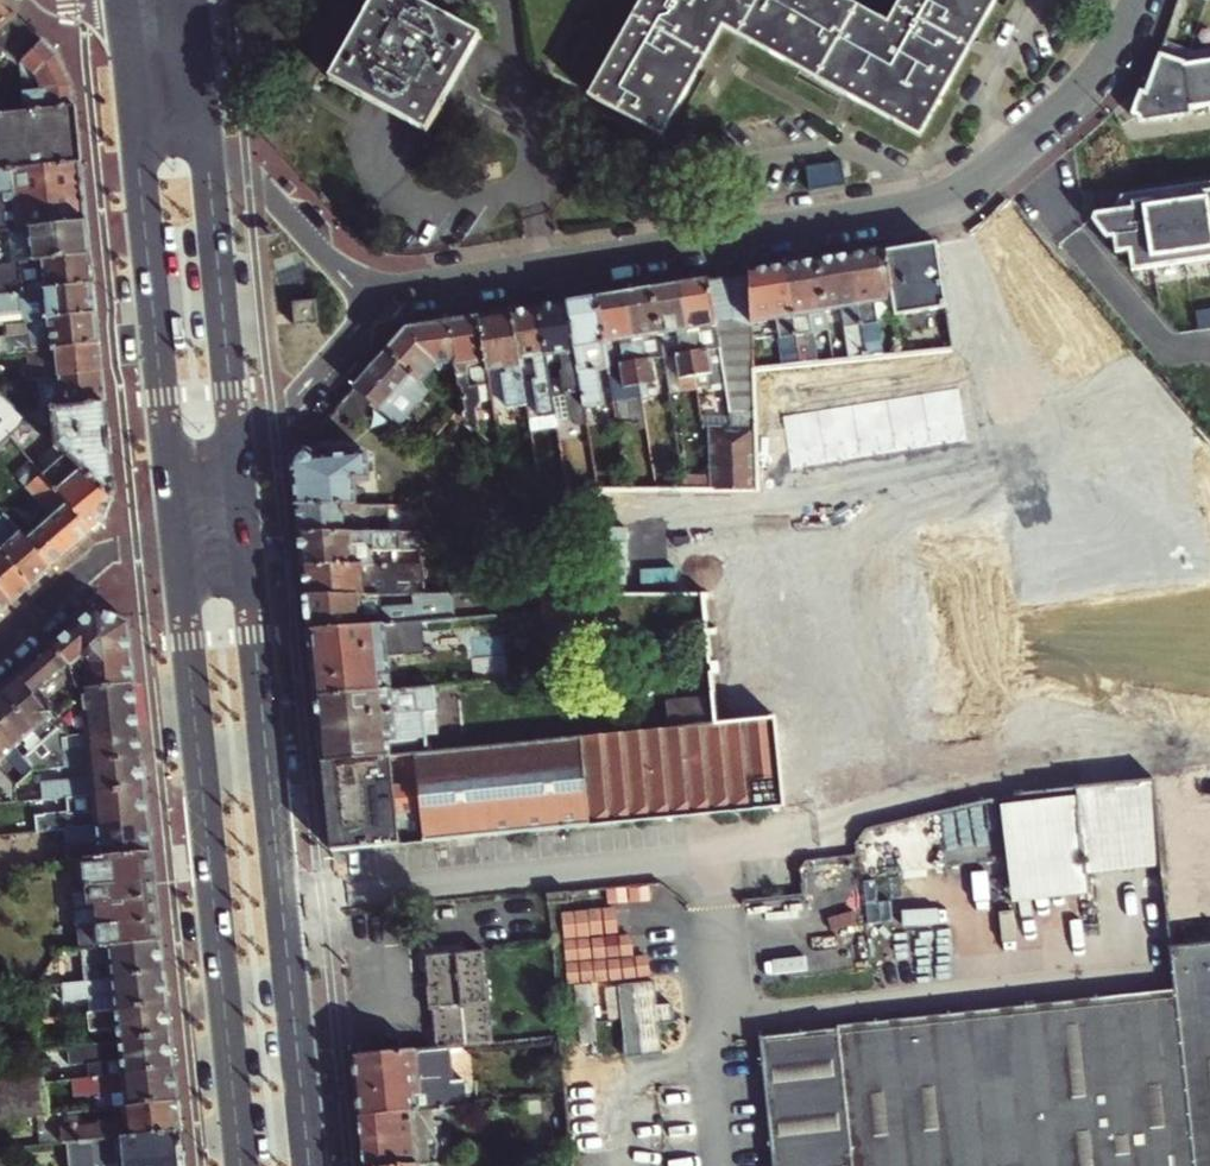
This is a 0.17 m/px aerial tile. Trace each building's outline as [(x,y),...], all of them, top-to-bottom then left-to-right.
[(17,16),(1,0),(0,0),(0,29),(17,16)] [(427,138),(486,44),(415,0),(386,0),(336,82),(427,138)] [(888,24),(844,0),(643,0),(590,96),(662,138),(723,28),(919,138),(997,0),(901,0),(888,24)] [(8,55),(32,30),(17,16),(0,29),(0,63),(8,55)] [(77,112),(75,88),(57,54),(32,30),(8,55),(20,66),(24,91),(28,117),(77,112)] [(1140,92),(1132,115),(1138,117),(1138,118),(1139,118),(1139,119),(1140,125),(1194,117),(1193,110),(1209,107),(1209,110),(1209,61),(1186,64),(1160,54),(1148,86),(1140,92)] [(83,163),(77,112),(28,117),(27,117),(0,120),(0,172),(83,163)] [(89,224),(83,163),(0,172),(0,234),(89,224)] [(1209,256),(1209,191),(1132,201),(1133,209),(1098,212),(1093,221),(1107,237),(1114,236),(1116,254),(1133,252),(1135,266),(1209,256)] [(93,258),(89,224),(0,234),(0,268),(93,258)] [(935,244),(888,251),(896,306),(898,318),(945,311),(935,244)] [(851,257),(867,359),(885,357),(879,320),(898,318),(896,306),(888,251),(851,257)] [(848,361),(867,359),(851,257),(817,263),(825,313),(840,312),(848,361)] [(96,287),(93,258),(0,268),(0,298),(96,287)] [(784,268),(800,366),(818,364),(812,329),(827,326),(825,313),(817,263),(784,268)] [(783,367),(800,366),(784,268),(750,274),(752,325),(777,323),(783,367)] [(706,281),(719,354),(731,426),(712,427),(715,490),(760,490),(754,370),(752,325),(750,274),(706,281)] [(706,281),(681,285),(699,392),(704,392),(702,379),(709,379),(706,356),(719,354),(706,281)] [(650,290),(663,360),(675,359),(679,382),(692,381),(694,393),(699,392),(681,285),(650,290)] [(99,317),(96,287),(0,298),(0,327),(99,317)] [(650,290),(622,294),(638,390),(655,387),(651,362),(663,360),(650,290)] [(1065,294),(1066,319),(1108,319),(1108,293),(1065,294)] [(595,299),(607,369),(618,368),(623,393),(630,391),(633,410),(641,409),(638,390),(622,294),(595,299)] [(593,371),(607,369),(595,299),(567,303),(583,399),(597,397),(593,371)] [(537,308),(555,417),(556,423),(575,421),(576,425),(587,424),(583,399),(567,303),(537,308)] [(317,304),(294,306),(297,327),(319,325),(317,304)] [(537,308),(511,313),(523,385),(533,383),(539,419),(555,417),(537,308)] [(511,313),(479,318),(493,404),(509,402),(510,410),(527,409),(523,385),(511,313)] [(102,347),(99,317),(0,327),(0,358),(48,353),(102,347)] [(479,318),(451,322),(458,362),(456,369),(460,394),(464,397),(466,412),(461,420),(482,439),(478,413),(484,405),(493,404),(479,318)] [(408,330),(387,354),(422,385),(433,372),(436,364),(458,362),(451,322),(408,330)] [(52,380),(105,375),(102,347),(48,353),(52,380)] [(375,402),(401,425),(429,392),(422,385),(387,354),(358,388),(375,402)] [(55,409),(108,404),(105,375),(52,380),(55,409)] [(358,388),(339,410),(351,420),(361,419),(375,402),(358,388)] [(115,501),(118,496),(108,404),(55,409),(21,413),(29,420),(58,448),(115,501)] [(96,531),(106,523),(115,501),(58,448),(38,464),(96,531)] [(298,508),(366,507),(366,483),(378,482),(376,457),(360,458),(360,455),(353,451),(337,452),(332,458),(332,460),(318,461),(318,457),(306,448),(293,463),(298,508)] [(502,456),(540,490),(534,451),(502,455),(502,456)] [(55,567),(96,531),(38,464),(30,472),(35,479),(29,484),(56,517),(35,535),(27,525),(22,529),(55,567)] [(55,567),(22,529),(0,504),(0,545),(34,585),(55,567)] [(301,533),(395,533),(395,507),(366,507),(298,508),(301,533)] [(427,533),(395,533),(301,533),(304,566),(382,566),(381,553),(427,550),(427,533)] [(34,585),(0,545),(0,585),(14,602),(34,585)] [(427,566),(382,566),(304,566),(307,596),(366,596),(366,580),(373,584),(427,584),(427,566)] [(14,602),(0,585),(0,614),(14,602)] [(311,632),(403,623),(457,618),(456,603),(414,606),(413,604),(380,607),(379,596),(366,596),(307,596),(311,632)] [(85,687),(138,682),(132,624),(95,609),(54,645),(85,680),(85,687)] [(405,654),(403,623),(311,632),(317,699),(393,692),(391,655),(405,654)] [(90,735),(143,730),(138,682),(85,687),(85,680),(54,645),(19,676),(64,728),(72,737),(90,735)] [(45,745),(64,728),(19,676),(1,691),(45,745)] [(324,763),(415,754),(426,753),(422,713),(437,711),(435,687),(393,692),(317,699),(324,763)] [(45,745),(1,691),(0,692),(0,728),(24,756),(27,760),(45,745)] [(717,723),(715,699),(675,703),(678,727),(717,723)] [(717,723),(678,727),(568,737),(426,753),(415,754),(421,812),(423,843),(785,806),(776,719),(717,725),(717,723)] [(24,756),(0,728),(0,763),(9,773),(14,769),(11,766),(24,756)] [(94,764),(146,759),(143,730),(90,735),(92,747),(66,750),(67,758),(59,759),(60,767),(94,764)] [(423,843),(421,812),(415,754),(324,763),(332,852),(344,851),(373,848),(423,843)] [(67,797),(149,788),(146,759),(94,764),(95,776),(20,783),(18,784),(21,801),(67,797)] [(9,773),(0,763),(0,774),(3,778),(9,773)] [(1087,875),(1163,868),(1153,781),(1078,791),(1079,797),(1087,875)] [(101,826),(152,821),(149,788),(67,797),(69,812),(38,816),(40,832),(101,826)] [(1087,875),(1079,797),(1004,805),(1013,903),(1089,895),(1087,875)] [(86,860),(155,853),(152,821),(101,826),(102,841),(52,846),(53,863),(86,860)] [(104,945),(164,938),(155,853),(86,860),(89,886),(79,888),(83,930),(102,927),(104,945)] [(567,899),(566,888),(546,890),(547,901),(567,899)] [(66,984),(167,972),(164,938),(104,945),(62,950),(66,984)] [(1172,948),(1176,993),(1183,1060),(1194,1165),(1209,1165),(1209,944),(1172,948)] [(451,1048),(494,1043),(485,952),(430,958),(441,1049),(451,1048)] [(118,1009),(170,1003),(167,972),(66,984),(65,984),(67,1000),(116,994),(118,1009)] [(625,1058),(660,1054),(657,1029),(673,1027),(671,1008),(655,1009),(652,986),(617,990),(625,1058)] [(1183,1060),(1176,993),(1099,1001),(1149,1064),(1183,1060)] [(1183,1060),(1149,1064),(1099,1001),(836,1029),(836,1032),(762,1040),(775,1165),(1194,1165),(1183,1060)] [(121,1043),(174,1037),(170,1003),(118,1009),(69,1015),(70,1028),(119,1022),(121,1043)] [(125,1076),(177,1070),(174,1037),(121,1043),(72,1048),(74,1063),(124,1058),(125,1076)] [(353,1057),(359,1116),(432,1108),(466,1105),(463,1080),(454,1080),(451,1048),(441,1049),(353,1057)] [(129,1108),(181,1102),(177,1070),(125,1076),(75,1081),(77,1096),(127,1090),(129,1108)] [(47,1116),(44,1085),(44,1080),(2,1085),(0,1086),(0,1126),(11,1121),(47,1116)] [(75,1142),(184,1131),(181,1102),(129,1108),(64,1116),(67,1143),(75,1142)] [(359,1116),(364,1165),(399,1165),(419,1164),(430,1162),(428,1139),(435,1139),(432,1108),(359,1116)] [(184,1131),(75,1142),(78,1165),(187,1165),(184,1131)]
